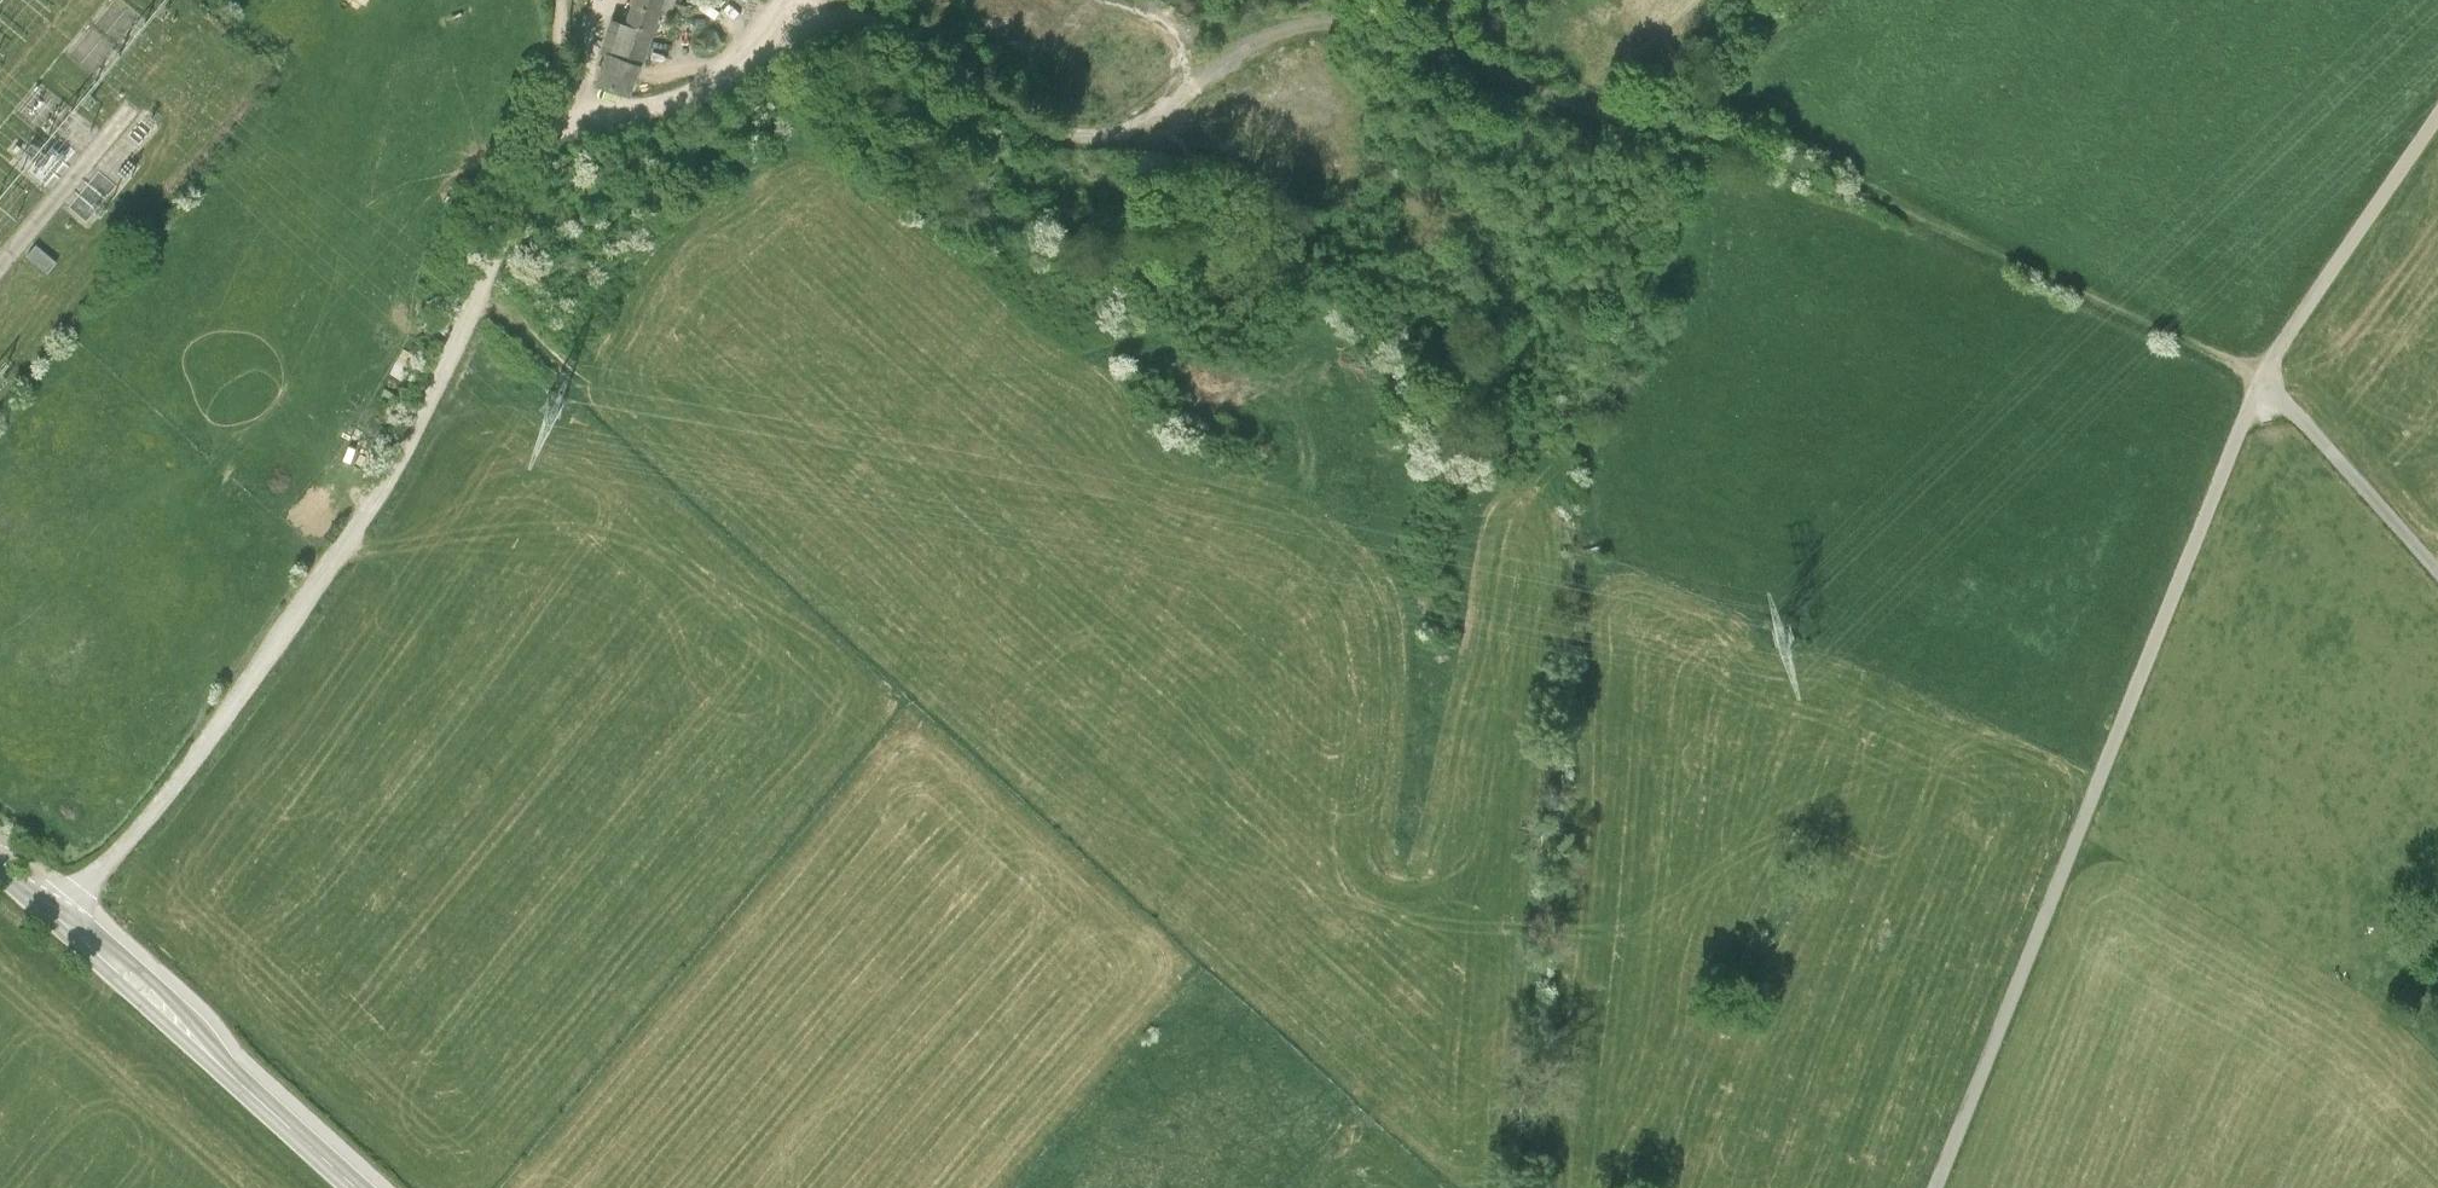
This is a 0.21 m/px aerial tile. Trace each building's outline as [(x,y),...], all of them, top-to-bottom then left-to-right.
[(595,82),(629,93),(639,61),(641,62),(662,0),(632,0),(624,23),(611,19),(600,51),(605,52),(595,82)] [(57,265),(34,246),(27,255),(50,274),(57,265)]
